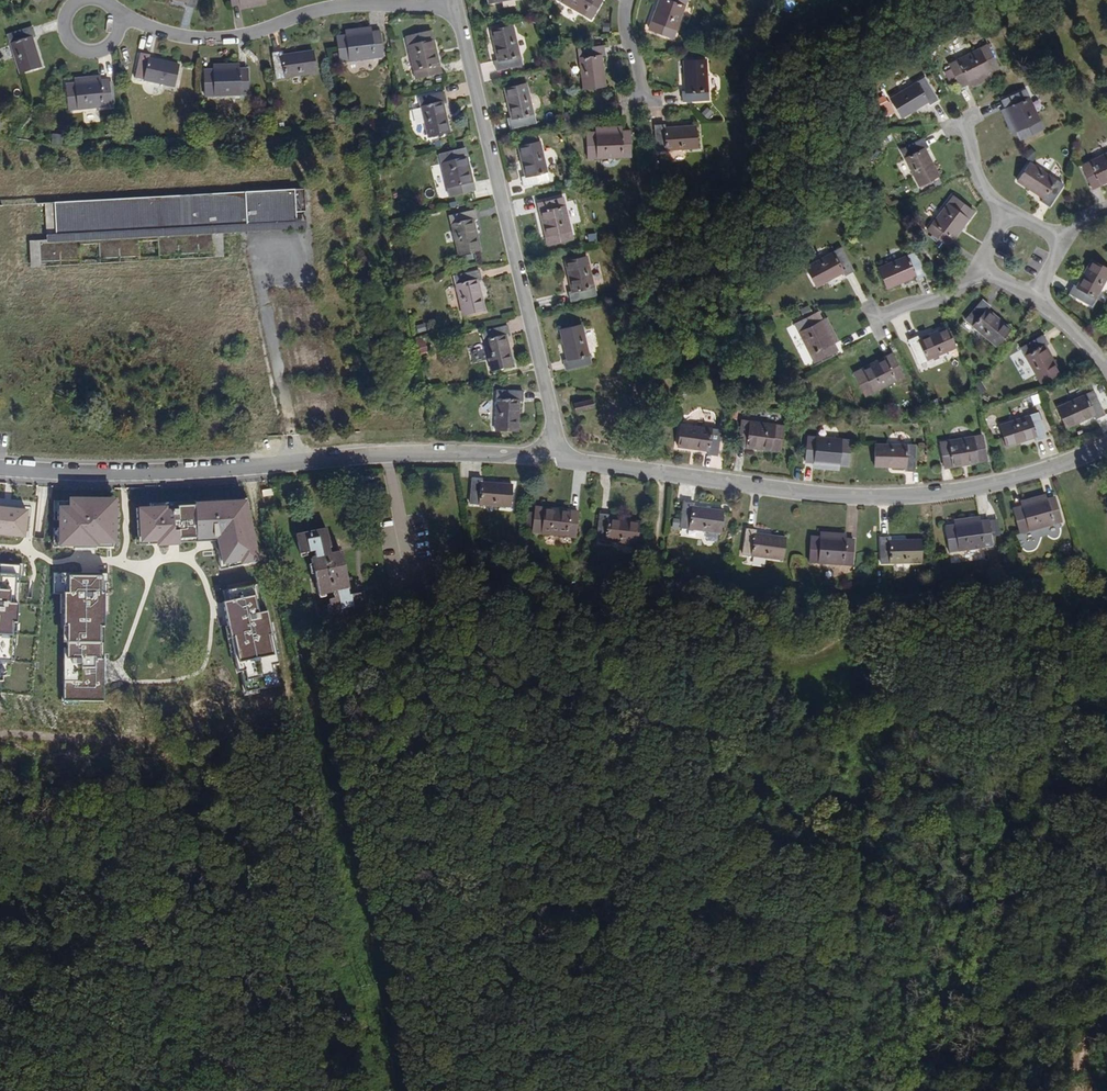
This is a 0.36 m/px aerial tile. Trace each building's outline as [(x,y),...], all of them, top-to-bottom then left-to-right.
[(592,12),(600,0),(571,0),(592,12)] [(688,0),(659,0),(651,16),(653,17),(649,25),(671,36),(688,0)] [(494,62),(521,56),(512,16),(491,21),(497,51),(491,52),(494,62)] [(370,22),(346,27),(346,32),(371,27),(370,22)] [(37,37),(42,36),(40,25),(12,31),(21,72),(43,68),(37,37)] [(344,57),(385,49),(380,25),(371,27),(346,32),(339,34),(344,57)] [(434,35),(432,36),(430,26),(405,31),(415,76),(439,70),(437,61),(440,61),(434,35)] [(603,52),(608,52),(607,42),(580,45),(585,86),(606,84),(603,52)] [(993,73),(1001,69),(990,46),(951,66),(962,88),(971,84),(993,73)] [(278,77),(317,69),(313,47),(282,53),(282,49),(273,50),(278,77)] [(154,56),(155,51),(146,49),(140,76),(180,85),(185,63),(154,56)] [(681,103),(709,102),(707,59),(684,61),(686,92),(681,92),(681,103)] [(207,95),(251,92),(249,67),(242,68),(216,69),(206,70),(207,95)] [(973,88),(995,77),(993,73),(971,84),(973,88)] [(507,122),(534,116),(525,75),(503,79),(509,111),(505,112),(507,122)] [(72,107),(115,102),(112,77),(104,78),(79,81),(69,82),(72,107)] [(934,109),(942,104),(928,80),(893,100),(904,120),(932,105),(934,109)] [(441,99),(447,97),(444,86),(417,93),(426,133),(448,128),(441,99)] [(1026,141),(1047,130),(1029,94),(1008,105),(1012,114),(1022,133),(1026,141)] [(84,122),(101,121),(101,112),(84,112),(84,122)] [(1008,116),(1017,135),(1022,133),(1012,114),(1008,116)] [(695,146),(694,124),(664,125),(664,120),(653,120),(655,148),(695,146)] [(585,153),(628,152),(628,127),(620,128),(593,128),(585,128),(585,153)] [(52,143),(62,144),(63,134),(53,134),(52,143)] [(520,180),(546,175),(538,135),(517,140),(522,168),(517,170),(520,180)] [(928,150),(933,147),(928,138),(903,153),(922,187),(942,175),(928,150)] [(466,153),(463,154),(460,144),(437,150),(446,192),(470,187),(468,178),(471,177),(466,153)] [(1084,167),(1094,191),(1101,188),(1103,190),(1106,188),(1106,156),(1084,167)] [(1053,211),(1068,185),(1032,166),(1021,185),(1047,200),(1045,206),(1053,211)] [(300,212),(310,211),(308,187),(271,189),(154,196),(56,202),(58,239),(49,240),(41,240),(42,261),(85,258),(84,243),(102,242),(103,257),(142,255),(142,240),(161,239),(162,253),(216,250),(215,239),(220,239),(220,232),(215,232),(214,227),(224,226),(236,226),(301,222),(300,212)] [(544,238),(569,233),(560,191),(536,196),(537,204),(535,205),(540,230),(542,230),(544,238)] [(969,221),(974,213),(953,199),(929,234),(950,248),(955,242),(957,243),(971,223),(969,221)] [(469,216),(475,215),(473,205),(447,211),(455,251),(475,247),(469,216)] [(562,295),(590,289),(580,248),(558,253),(564,284),(560,285),(562,295)] [(847,279),(856,274),(844,249),(808,267),(817,286),(844,274),(847,279)] [(917,286),(927,282),(917,258),(878,273),(886,293),(915,281),(917,286)] [(1106,283),(1106,270),(1093,262),(1078,288),(1073,285),(1067,296),(1092,309),(1106,283)] [(471,276),(476,275),(474,265),(448,271),(457,311),(477,307),(471,276)] [(989,311),(992,307),(985,301),(967,321),(998,349),(1012,332),(989,311)] [(832,346),(821,321),(817,313),(794,323),(811,364),(835,353),(832,346)] [(557,364),(583,358),(575,317),(555,323),(560,352),(556,353),(557,364)] [(498,329),(503,328),(501,318),(475,323),(483,365),(504,361),(498,329)] [(832,346),(837,344),(826,319),(821,321),(832,346)] [(919,365),(956,350),(948,330),(919,341),(917,338),(908,342),(919,365)] [(1048,347),(1052,344),(1047,335),(1023,348),(1042,384),(1062,374),(1048,347)] [(420,353),(428,350),(424,338),(415,341),(420,353)] [(861,399),(901,381),(891,358),(882,362),(881,360),(858,371),(859,373),(850,377),(861,399)] [(515,396),(515,387),(489,385),(485,425),(505,426),(509,396),(515,396)] [(574,397),(580,413),(601,408),(596,391),(574,397)] [(1106,421),(1106,420),(1096,395),(1059,412),(1068,432),(1097,420),(1099,425),(1106,421)] [(1039,445),(1048,442),(1040,416),(1002,428),(1008,449),(1037,440),(1039,445)] [(782,450),(785,426),(742,420),(738,443),(748,445),(748,448),(772,451),(772,449),(782,450)] [(721,459),(726,431),(684,425),(680,447),(712,451),(711,457),(721,459)] [(12,433),(0,432),(0,450),(12,450),(12,433)] [(977,461),(987,460),(982,435),(939,443),(943,467),(952,466),(953,469),(978,464),(977,461)] [(849,466),(851,442),(807,439),(804,463),(816,464),(840,466),(849,466)] [(910,473),(920,473),(920,445),(877,446),(876,467),(910,467),(910,473)] [(483,483),(483,476),(474,476),(471,503),(512,507),(514,485),(483,483)] [(262,490),(263,497),(274,495),(273,488),(262,490)] [(709,498),(709,493),(700,492),(696,518),(737,524),(739,502),(709,498)] [(261,582),(244,493),(207,497),(213,550),(220,587),(261,582)] [(207,497),(137,501),(138,554),(213,550),(207,497)] [(118,499),(60,499),(59,550),(113,552),(119,541),(118,499)] [(1052,502),(1027,506),(1028,511),(1053,506),(1052,502)] [(1024,538),(1066,529),(1062,505),(1053,507),(1053,506),(1028,511),(1028,512),(1020,514),(1024,538)] [(0,506),(0,540),(30,542),(31,508),(0,506)] [(569,514),(569,510),(545,506),(544,510),(536,509),(532,533),(574,540),(578,515),(569,514)] [(255,522),(265,520),(263,507),(253,509),(255,522)] [(606,522),(607,516),(598,515),(594,542),(632,547),(636,526),(606,522)] [(767,523),(768,518),(759,517),(755,544),(795,550),(798,527),(767,523)] [(990,524),(982,525),(982,523),(956,526),(956,528),(947,529),(949,552),(992,548),(990,524)] [(853,533),(853,529),(830,525),(829,530),(853,533)] [(853,533),(829,530),(822,529),(818,554),(859,559),(862,535),(853,533)] [(899,539),(899,533),(888,532),(887,560),(928,562),(929,540),(899,539)] [(331,552),(328,552),(326,545),(290,552),(293,569),(307,566),(310,573),(304,575),(311,611),(324,608),(325,613),(319,615),(323,633),(355,627),(351,608),(348,608),(345,593),(343,594),(337,568),(335,568),(331,552)] [(0,564),(0,679),(14,680),(25,566),(0,564)] [(106,577),(63,575),(64,592),(65,640),(105,644),(106,577)] [(274,643),(261,582),(220,587),(231,652),(274,643)] [(65,640),(68,700),(105,702),(105,644),(65,640)] [(257,823),(271,820),(268,805),(254,808),(257,823)] [(275,868),(288,865),(286,855),(273,858),(275,868)]
